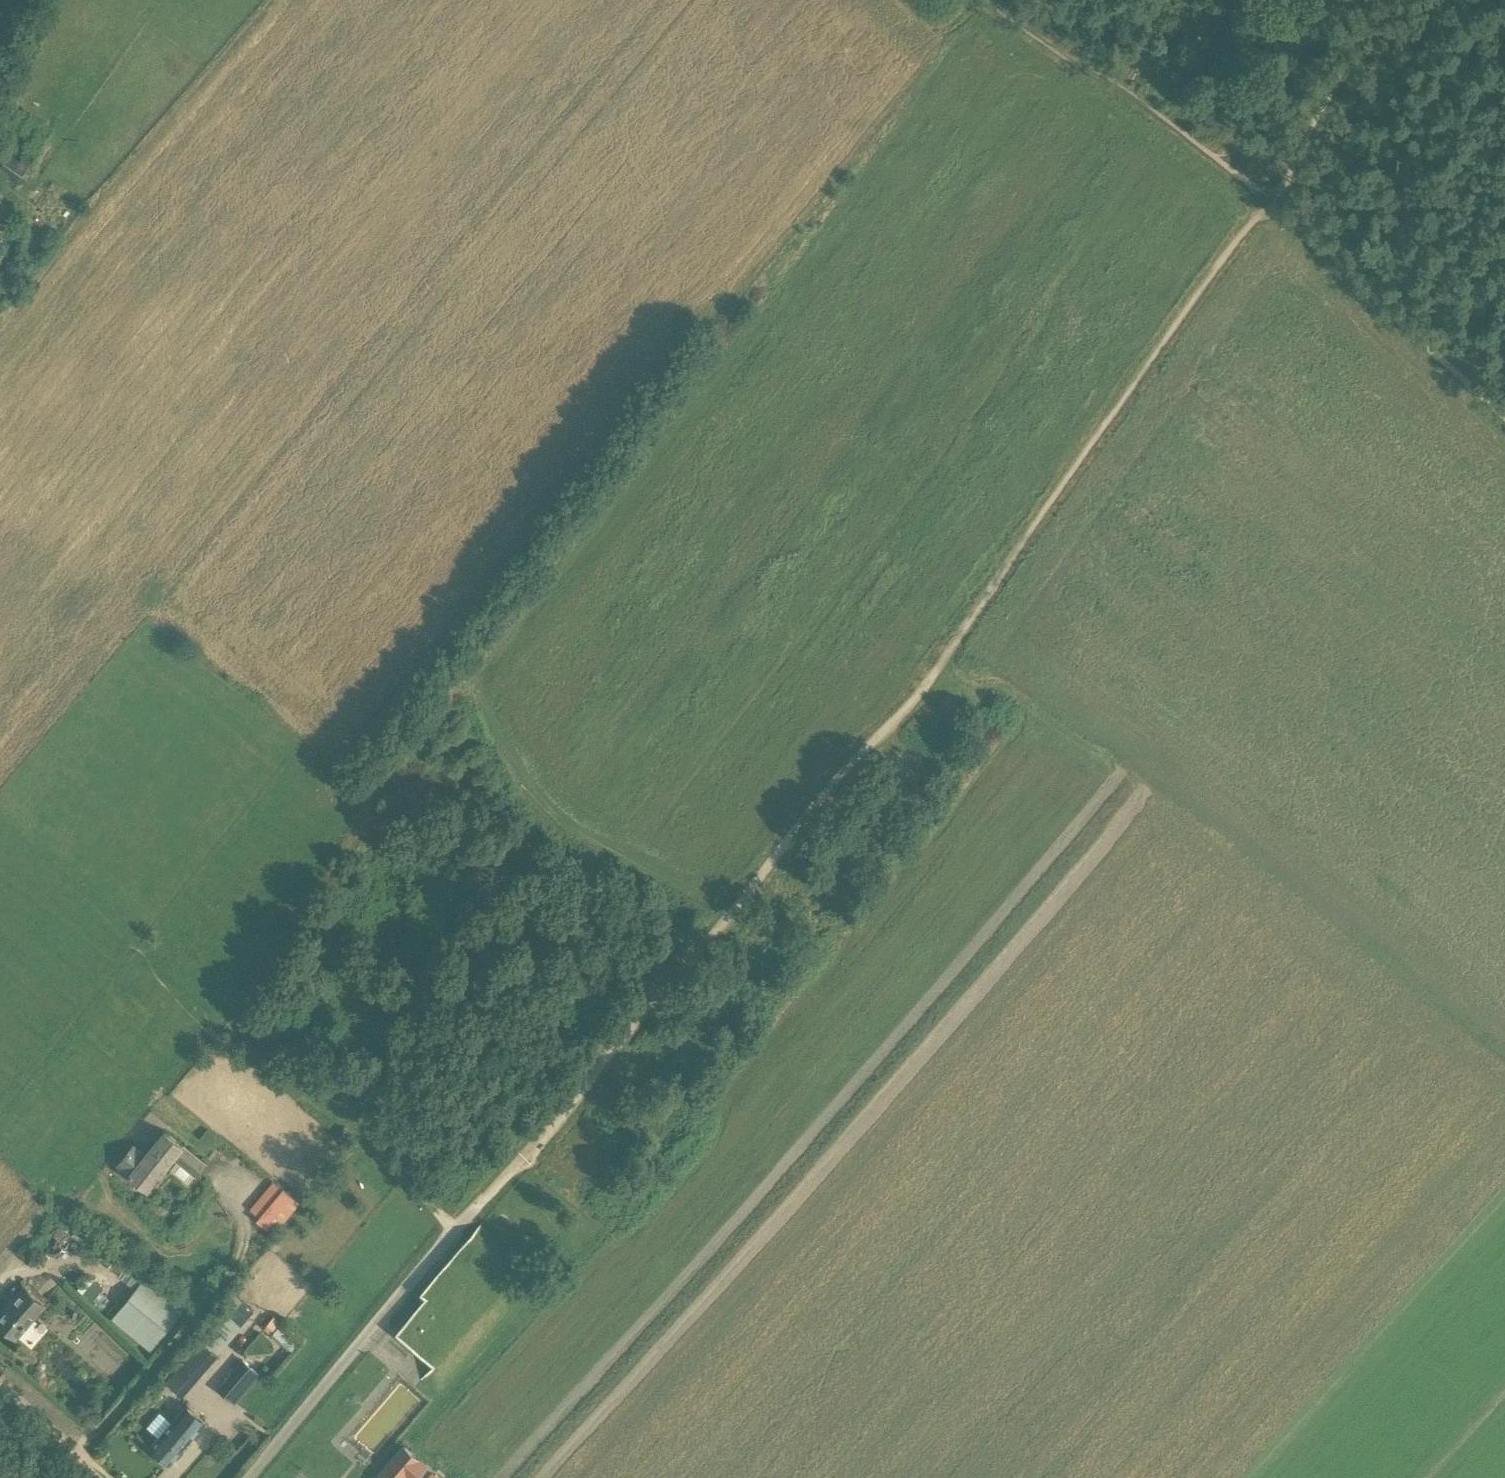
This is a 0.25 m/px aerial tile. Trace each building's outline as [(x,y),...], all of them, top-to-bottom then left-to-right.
[(28,165),(10,152),(0,167),(0,170),(17,182),(28,165)] [(213,1148),(221,1139),(208,1128),(200,1137),(213,1148)] [(203,1163),(163,1131),(143,1155),(132,1146),(116,1165),(145,1189),(172,1157),(193,1175),(203,1163)] [(281,1188),(273,1181),(250,1208),(258,1215),(255,1219),(274,1234),(300,1202),(282,1187),(281,1188)] [(423,1381),(515,1271),(469,1231),(418,1292),(428,1300),(403,1330),(434,1356),(417,1376),(423,1381)] [(145,1279),(112,1319),(149,1350),(182,1310),(145,1279)] [(43,1301),(24,1286),(0,1315),(0,1325),(14,1336),(43,1301)] [(281,1321),(270,1333),(279,1342),(290,1330),(281,1321)] [(199,1340),(175,1368),(191,1381),(215,1353),(199,1340)] [(233,1401),(257,1373),(241,1359),(217,1387),(233,1401)] [(159,1410),(145,1426),(158,1436),(149,1446),(157,1453),(157,1457),(162,1461),(166,1461),(169,1463),(204,1422),(184,1406),(171,1420),(159,1410)] [(377,1474),(381,1477),(402,1477),(419,1458),(403,1444),(377,1474)]
